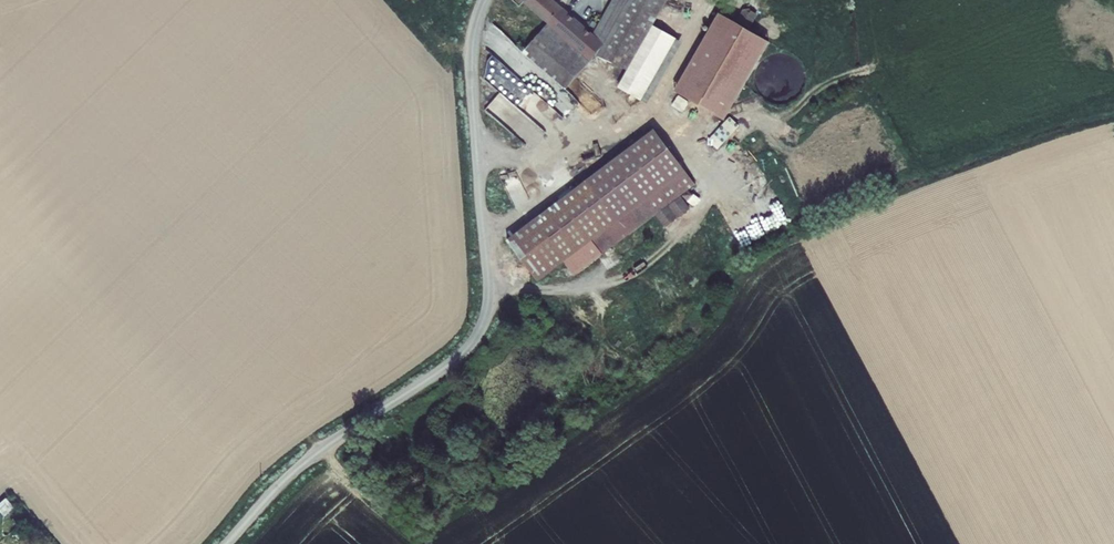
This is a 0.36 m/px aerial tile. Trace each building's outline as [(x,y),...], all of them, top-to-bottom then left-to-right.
[(590,61),(595,55),(604,44),(593,34),(554,0),(522,0),(522,1),(590,61)] [(593,34),(604,44),(595,55),(627,71),(618,88),(641,101),(642,100),(677,39),(654,26),(668,0),(613,0),(593,34)] [(743,8),(735,22),(749,30),(757,14),(743,8)] [(720,14),(675,92),(725,121),(770,42),(749,30),(735,22),(720,14)] [(548,24),(523,53),(566,90),(590,61),(548,24)] [(677,39),(642,100),(648,104),(683,43),(677,39)] [(534,119),(501,92),(515,75),(495,59),(481,76),(499,91),(484,110),(519,138),(534,119)] [(689,104),(677,98),(671,108),(682,115),(689,104)] [(740,127),(730,117),(706,143),(716,152),(740,127)] [(695,184),(654,130),(507,241),(538,283),(564,262),(574,276),(655,215),(680,196),(695,184)] [(680,196),(655,215),(665,229),(691,209),(680,196)] [(16,505),(10,496),(0,503),(0,505),(5,512),(16,505)]
